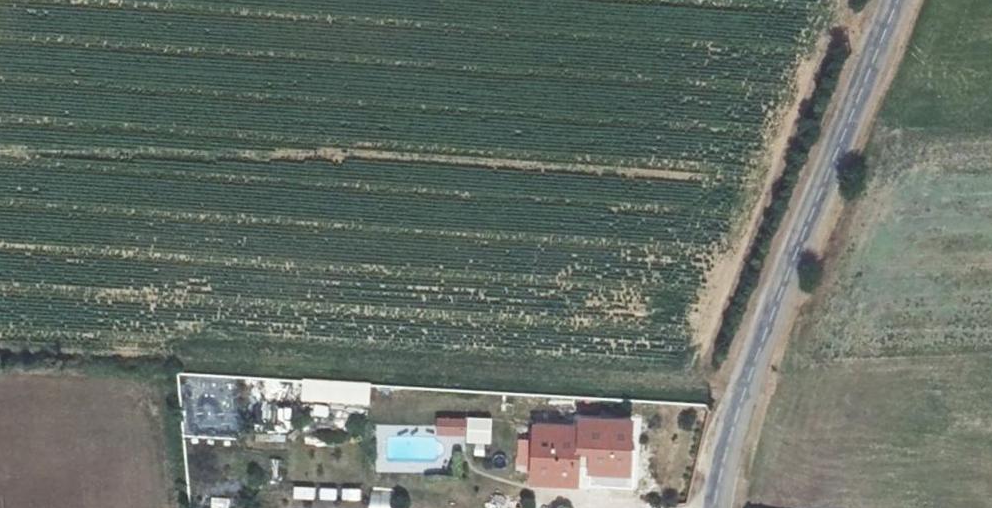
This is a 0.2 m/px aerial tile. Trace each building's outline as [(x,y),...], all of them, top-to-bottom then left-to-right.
[(370,403),(370,381),(303,380),(303,402),(370,403)] [(467,432),(467,417),(446,417),(446,432),(467,432)] [(584,426),(534,423),(530,479),(580,483),(584,426)]
